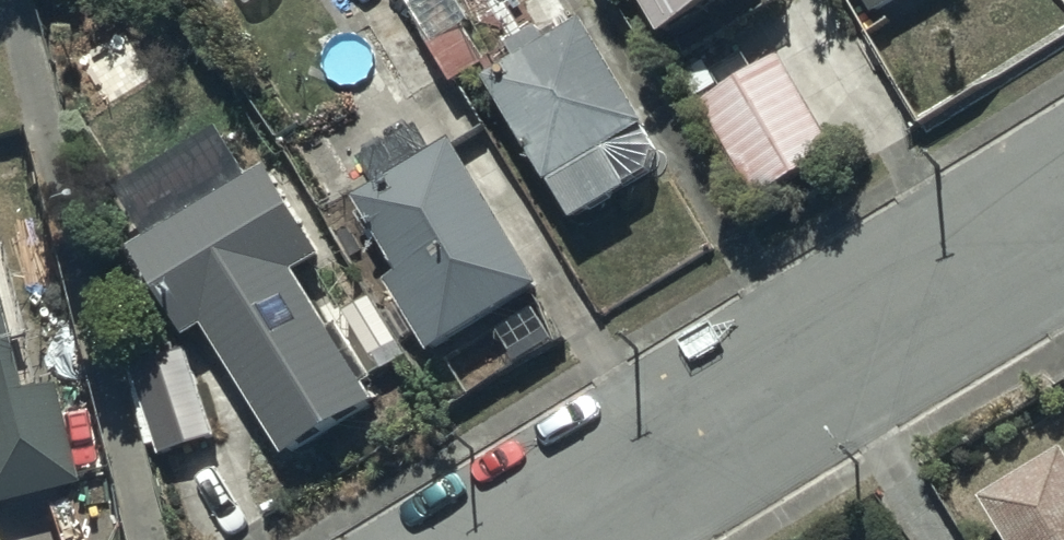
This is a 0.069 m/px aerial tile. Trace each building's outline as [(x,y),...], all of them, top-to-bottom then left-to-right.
[(654,44),(730,0),(629,0),(654,44)] [(868,18),(896,0),(857,0),(868,18)] [(507,63),(478,81),(567,224),(668,161),(580,20),(546,41),(535,24),(497,47),(507,63)] [(774,59),(695,105),(752,202),(831,156),(774,59)] [(372,184),(346,200),(390,272),(380,278),(427,355),(534,290),(447,146),(423,160),(403,127),(356,156),(372,184)] [(259,172),(125,258),(180,343),(199,332),(280,457),(365,403),(354,386),(364,380),(330,328),(320,334),(285,279),(316,259),(259,172)] [(182,350),(127,369),(157,458),(212,439),(182,350)] [(0,365),(0,517),(69,500),(42,391),(8,399),(0,365)] [(1053,453),(981,496),(1007,539),(1063,539),(1063,473),(1053,453)]
